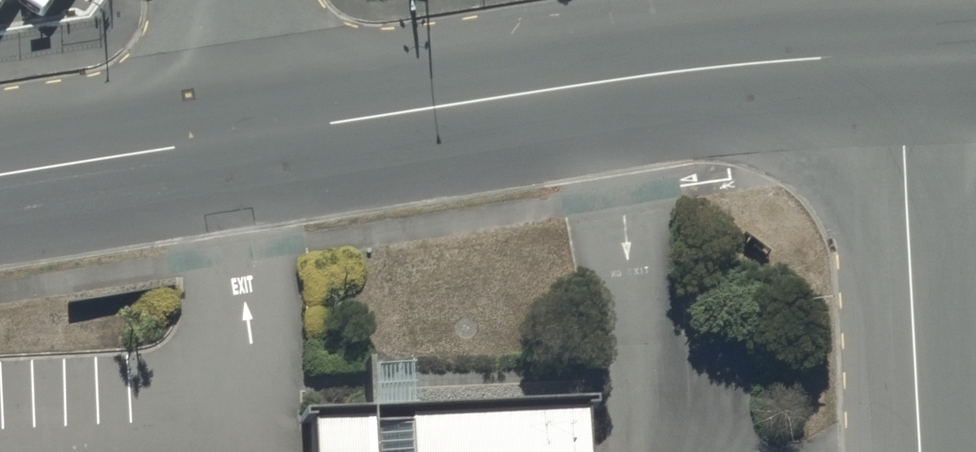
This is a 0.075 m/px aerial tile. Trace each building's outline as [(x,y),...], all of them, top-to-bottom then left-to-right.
[(585,403),(316,416),(317,451),(588,451),(585,403)]
